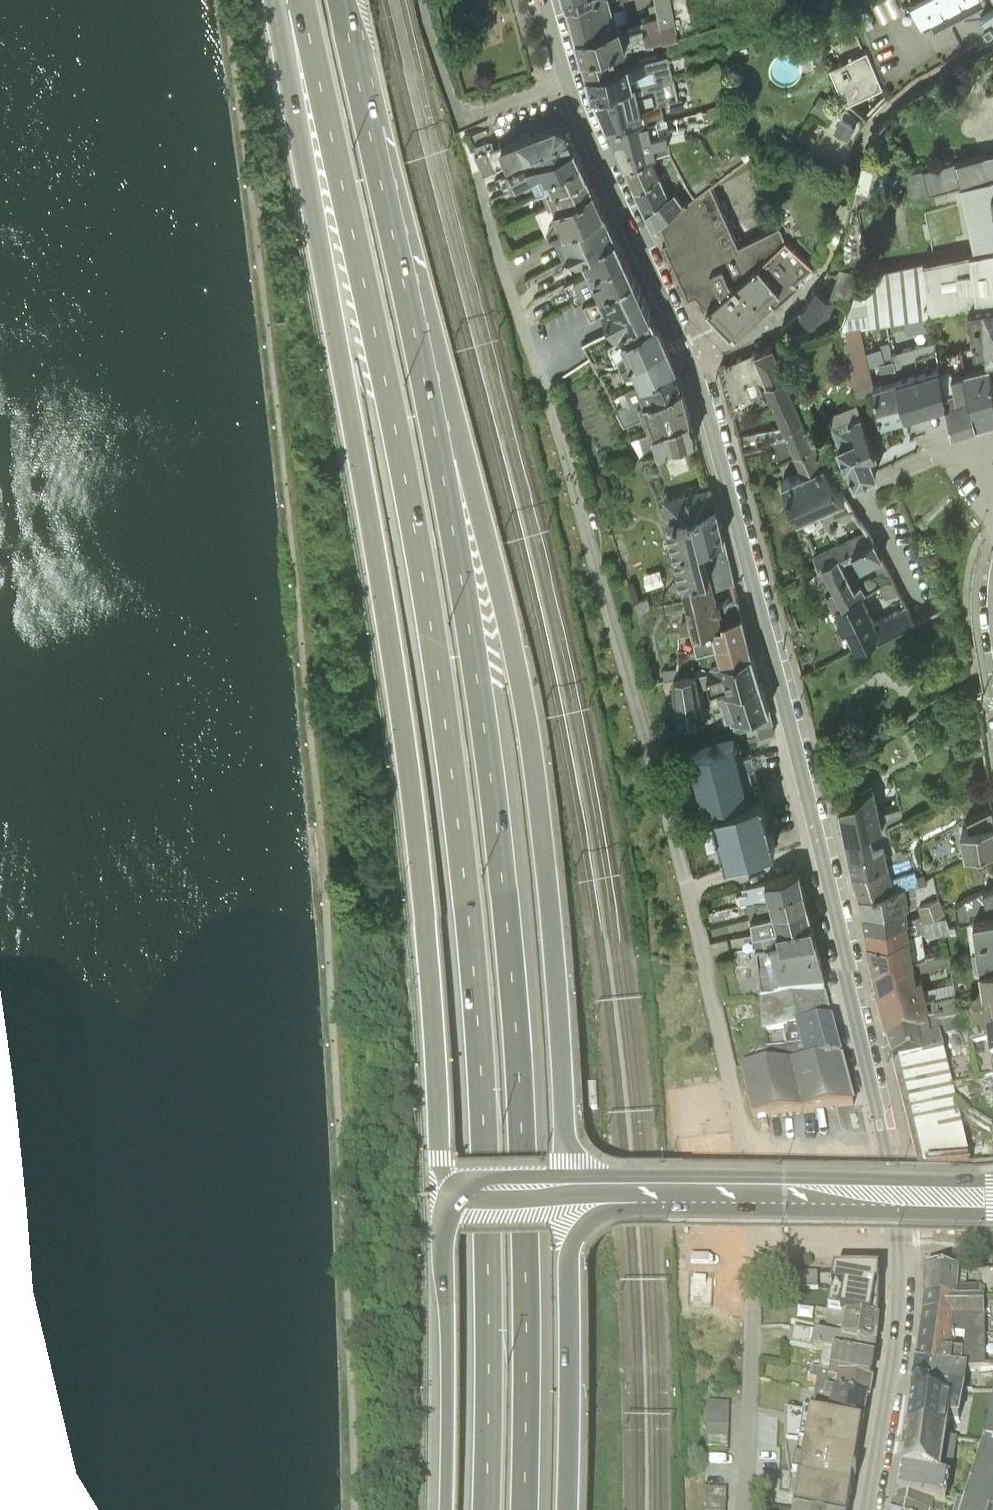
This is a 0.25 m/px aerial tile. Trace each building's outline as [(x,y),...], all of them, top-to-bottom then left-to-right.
[(628,25),(623,3),(629,2),(629,0),(586,0),(568,5),(576,37),(620,27),(628,25)] [(912,5),(928,32),(980,1),(979,0),(921,0),(912,5)] [(576,37),(582,58),(614,51),(626,48),(665,40),(678,37),(677,31),(663,34),(659,19),(642,23),(643,30),(623,36),(620,27),(576,37)] [(582,58),(587,73),(618,67),(614,51),(582,58)] [(587,73),(593,95),(673,77),(668,56),(628,64),(618,67),(587,73)] [(648,121),(665,117),(662,104),(678,101),(673,77),(593,95),(609,131),(624,127),(624,124),(645,120),(648,119),(648,121)] [(834,125),(851,137),(862,121),(844,109),(834,125)] [(609,131),(624,167),(651,159),(657,157),(654,146),(668,143),(666,133),(681,130),(679,116),(665,117),(648,121),(648,119),(645,120),(624,124),(624,127),(609,131)] [(556,124),(484,149),(494,168),(507,161),(524,154),(568,135),(565,128),(556,124)] [(524,154),(533,164),(573,148),(568,135),(524,154)] [(524,167),(498,181),(505,196),(516,192),(530,185),(544,178),(580,162),(573,148),(533,164),(524,167)] [(677,166),(660,178),(651,159),(624,167),(646,212),(669,198),(674,194),(687,186),(677,166)] [(552,193),(586,177),(580,162),(544,178),(530,185),(536,198),(542,196),(548,195),(552,193)] [(954,164),(909,172),(913,195),(958,187),(954,164)] [(548,210),(592,190),(586,177),(552,193),(548,195),(542,196),(548,210)] [(706,307),(784,241),(779,229),(738,248),(710,185),(683,207),(659,224),(667,241),(663,244),(688,298),(695,296),(706,307)] [(534,218),(545,241),(552,238),(564,232),(604,214),(592,190),(548,210),(549,212),(534,218)] [(659,224),(683,207),(674,194),(669,198),(646,212),(652,228),(659,224)] [(552,238),(566,265),(580,258),(614,241),(604,214),(564,232),(552,238)] [(580,258),(588,276),(623,260),(614,241),(580,258)] [(811,274),(812,268),(784,241),(706,307),(736,339),(811,274)] [(965,258),(973,301),(992,298),(992,253),(965,258)] [(965,258),(921,265),(928,309),(973,301),(965,258)] [(588,276),(564,289),(568,298),(574,295),(578,295),(587,292),(590,287),(598,297),(633,281),(623,260),(588,276)] [(921,265),(861,276),(849,305),(843,320),(928,309),(921,265)] [(849,305),(861,276),(844,269),(833,299),(849,305)] [(598,297),(582,305),(591,321),(602,314),(614,339),(618,338),(650,319),(633,281),(598,297)] [(828,307),(816,299),(801,320),(813,328),(828,307)] [(970,309),(977,356),(992,354),(992,306),(970,309)] [(617,373),(665,350),(654,325),(650,319),(618,338),(621,344),(606,350),(617,373)] [(873,384),(858,323),(840,328),(857,395),(875,390),(873,384)] [(879,360),(884,381),(897,377),(938,366),(932,346),(879,360)] [(635,377),(639,387),(676,372),(665,350),(617,373),(620,379),(624,377),(635,377)] [(782,433),(803,423),(772,353),(718,374),(718,375),(730,420),(765,406),(758,387),(762,386),(782,433)] [(965,368),(975,422),(992,418),(992,391),(988,363),(965,368)] [(933,404),(946,402),(938,366),(897,377),(906,412),(933,404)] [(975,422),(965,368),(941,373),(946,402),(952,426),(975,422)] [(617,396),(622,410),(642,402),(682,389),(676,372),(639,387),(617,396)] [(906,412),(897,377),(884,381),(873,384),(875,390),(883,419),(906,412)] [(649,436),(689,422),(682,389),(642,402),(622,410),(614,412),(623,429),(644,422),(649,436)] [(952,426),(946,402),(933,404),(938,429),(952,426)] [(876,449),(862,413),(832,425),(848,460),(867,452),(876,449)] [(673,449),(693,442),(689,422),(649,436),(631,443),(640,461),(659,455),(673,449)] [(792,458),(816,448),(803,423),(782,433),(792,458)] [(816,448),(792,458),(799,474),(781,482),(797,520),(843,500),(816,448)] [(867,452),(848,460),(856,478),(875,469),(867,452)] [(710,577),(713,594),(732,588),(709,495),(660,504),(680,586),(705,581),(710,577)] [(872,552),(864,535),(820,556),(828,573),(844,609),(857,603),(840,567),(872,552)] [(713,594),(710,577),(705,581),(680,586),(689,621),(693,637),(710,634),(722,629),(713,594)] [(912,628),(905,613),(874,629),(861,601),(835,613),(848,641),(851,647),(854,653),(855,655),(912,628)] [(697,656),(715,651),(710,634),(693,637),(689,621),(679,625),(683,639),(690,637),(697,656)] [(749,659),(740,622),(722,626),(722,629),(710,634),(715,651),(717,659),(719,667),(749,659)] [(717,697),(757,688),(749,659),(719,667),(710,670),(708,670),(711,680),(716,693),(717,697)] [(719,667),(717,659),(709,661),(710,670),(719,667)] [(673,685),(676,685),(677,674),(662,674),(662,688),(673,688),(673,685)] [(716,693),(711,680),(695,682),(697,696),(716,693)] [(697,696),(695,682),(676,685),(673,685),(673,688),(674,734),(701,730),(697,696)] [(732,726),(767,718),(757,688),(717,697),(725,723),(732,726)] [(771,733),(767,718),(732,726),(737,739),(756,737),(771,733)] [(773,741),(771,733),(756,737),(758,745),(773,741)] [(711,816),(748,807),(740,778),(737,764),(733,749),(689,760),(703,819),(712,818),(711,816)] [(751,763),(753,772),(766,769),(764,760),(751,763)] [(737,764),(740,778),(749,776),(754,775),(753,772),(751,763),(750,761),(737,764)] [(757,805),(749,776),(740,778),(748,807),(757,805)] [(881,838),(871,798),(838,817),(848,863),(874,858),(870,842),(881,838)] [(774,854),(761,803),(757,805),(748,807),(711,816),(712,818),(725,868),(774,854)] [(960,833),(964,856),(992,852),(992,817),(992,810),(967,821),(968,831),(960,833)] [(887,873),(883,856),(874,858),(848,863),(852,881),(887,873)] [(859,904),(892,895),(887,873),(852,881),(859,904)] [(747,915),(800,896),(796,878),(744,895),(746,900),(736,902),(741,918),(747,915)] [(908,917),(904,893),(892,895),(859,904),(863,923),(905,917),(908,917)] [(800,896),(747,915),(749,927),(804,911),(800,896)] [(944,903),(920,909),(928,940),(951,935),(944,903)] [(751,941),(809,930),(804,911),(749,927),(751,941)] [(866,937),(907,931),(905,917),(863,923),(866,937)] [(972,925),(979,970),(992,968),(992,921),(972,925)] [(755,956),(813,949),(809,930),(751,941),(743,942),(744,948),(751,948),(755,956)] [(908,946),(907,931),(866,937),(866,951),(908,946)] [(871,979),(912,973),(908,946),(866,951),(871,979)] [(748,991),(822,983),(818,968),(813,949),(755,956),(741,957),(748,991)] [(983,995),(987,994),(992,993),(992,968),(979,970),(983,995)] [(880,1011),(923,999),(921,989),(915,989),(912,973),(871,979),(880,1011)] [(822,983),(748,991),(754,1024),(762,1022),(829,1013),(822,983)] [(928,1017),(923,999),(880,1011),(886,1031),(928,1017)] [(829,1013),(762,1022),(765,1040),(834,1029),(829,1013)] [(922,1045),(942,1038),(938,1023),(929,1024),(928,1017),(886,1031),(891,1049),(921,1043),(922,1045)] [(834,1029),(765,1040),(768,1057),(839,1049),(834,1029)] [(955,1091),(942,1038),(922,1045),(898,1052),(911,1103),(955,1091)] [(839,1049),(768,1057),(739,1060),(751,1109),(851,1094),(839,1049)] [(923,1155),(966,1150),(953,1095),(911,1103),(923,1155)] [(926,1259),(923,1288),(956,1291),(958,1262),(926,1259)] [(846,1306),(877,1310),(878,1285),(844,1279),(841,1305),(846,1306)] [(956,1291),(923,1288),(915,1357),(950,1359),(956,1291)] [(841,1331),(846,1306),(841,1305),(827,1302),(826,1308),(823,1328),(841,1331)] [(873,1336),(877,1310),(846,1306),(841,1331),(873,1336)] [(811,1340),(814,1326),(793,1322),(790,1337),(811,1340)] [(872,1350),(873,1336),(841,1331),(823,1328),(814,1326),(811,1340),(824,1343),(833,1344),(872,1350)] [(821,1363),(830,1364),(833,1344),(824,1343),(821,1363)] [(869,1371),(872,1350),(833,1344),(830,1364),(869,1371)] [(950,1359),(915,1357),(913,1375),(963,1379),(967,1360),(950,1359)] [(830,1364),(821,1363),(811,1361),(809,1371),(817,1372),(815,1382),(835,1385),(836,1374),(829,1372),(830,1364)] [(866,1390),(869,1371),(830,1364),(829,1372),(836,1374),(835,1385),(866,1390)] [(963,1379),(913,1375),(906,1424),(945,1429),(949,1410),(958,1410),(963,1379)] [(835,1385),(815,1382),(811,1406),(863,1414),(866,1390),(835,1385)] [(989,1394),(989,1397),(985,1431),(967,1496),(956,1496),(953,1509),(992,1509),(992,1395),(989,1394)] [(706,1442),(727,1443),(729,1398),(709,1397),(706,1442)] [(809,1443),(815,1411),(784,1406),(785,1441),(793,1506),(809,1507),(812,1479),(800,1477),(805,1442),(809,1443)] [(861,1418),(815,1411),(809,1443),(805,1442),(800,1477),(812,1479),(809,1507),(808,1509),(846,1509),(861,1418)] [(945,1429),(906,1424),(901,1465),(940,1470),(945,1429)] [(940,1470),(901,1465),(898,1489),(932,1493),(943,1495),(946,1471),(940,1470)] [(727,1486),(705,1486),(704,1509),(726,1509),(727,1486)] [(932,1493),(898,1489),(897,1499),(930,1505),(932,1493)] [(893,1499),(890,1509),(929,1509),(930,1505),(893,1499)]
